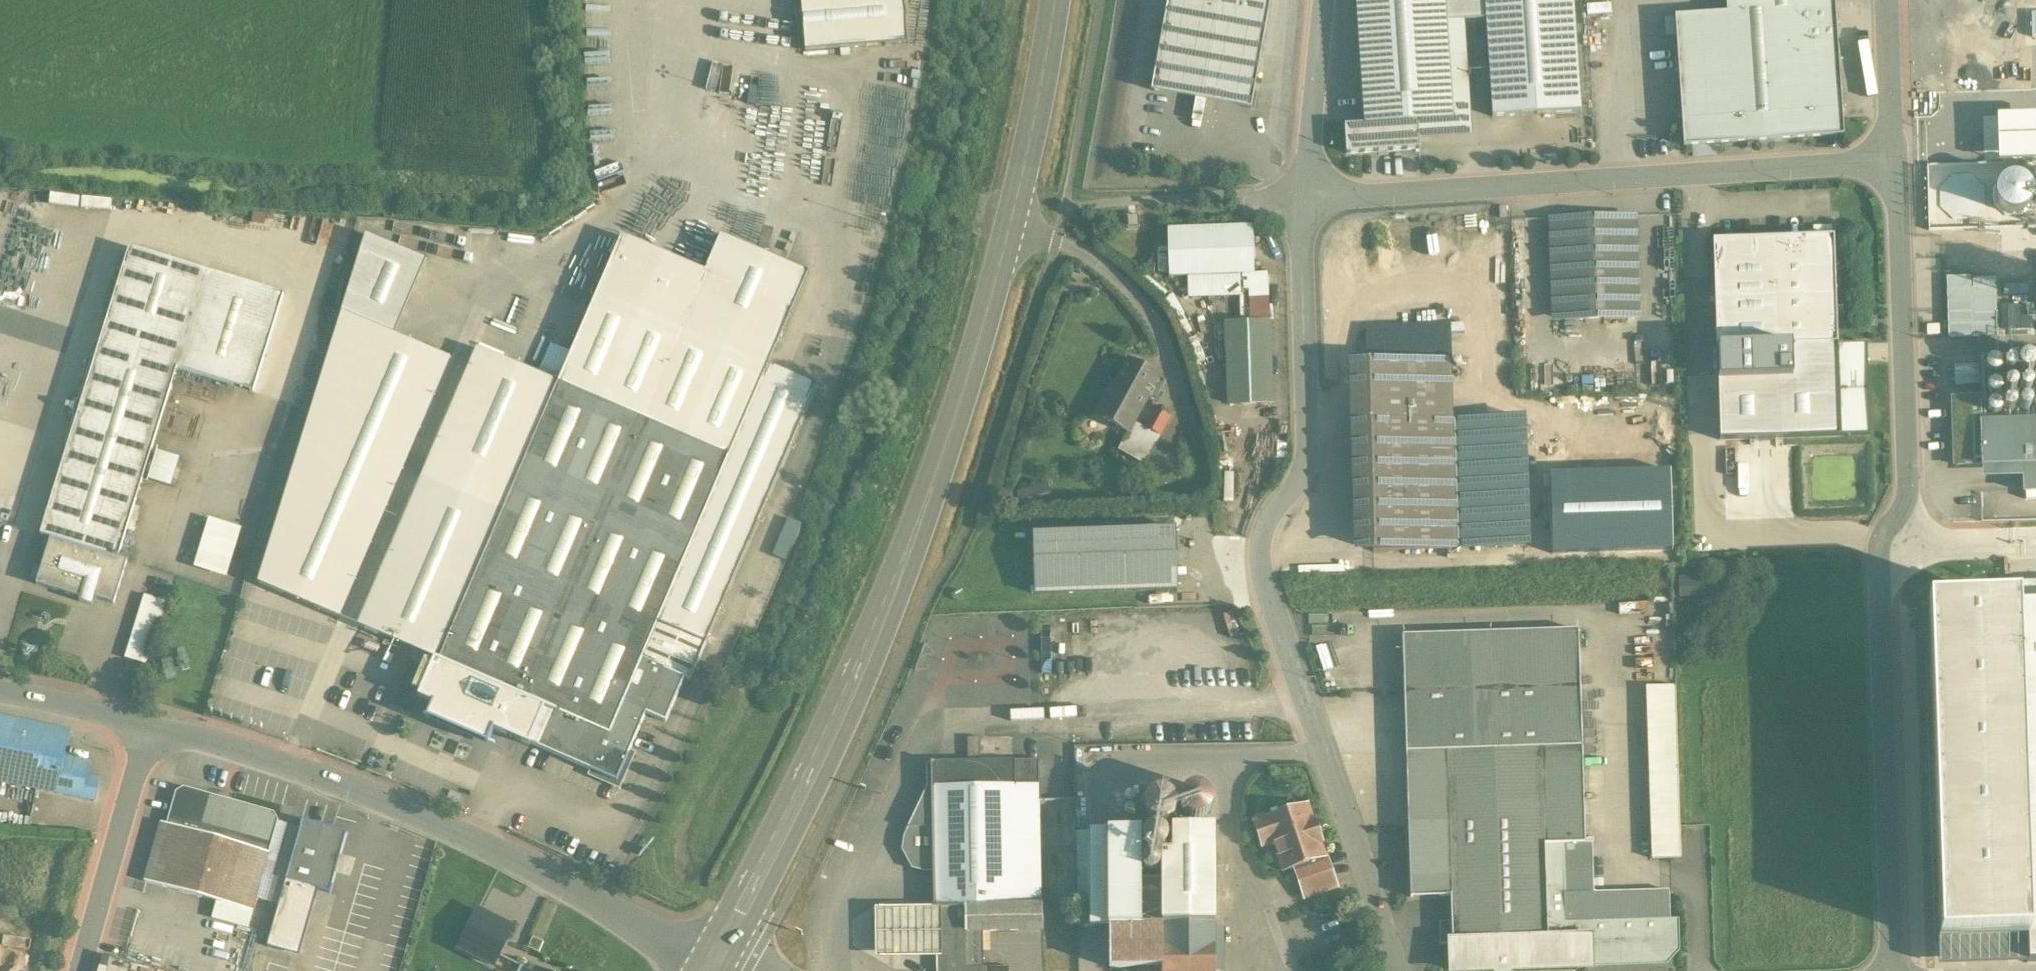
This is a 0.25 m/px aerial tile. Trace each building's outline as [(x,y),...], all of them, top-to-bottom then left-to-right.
[(805,53),(908,45),(905,0),(801,0),(805,53)] [(1165,13),(1154,73),(1254,91),(1270,0),(1167,0),(1165,13)] [(1363,126),(1363,127),(1417,123),(1451,121),(1449,96),(1467,94),(1466,71),(1448,72),(1443,0),(1355,0),(1363,126)] [(1495,113),(1582,108),(1575,0),(1488,0),(1495,113)] [(1726,14),(1674,18),(1683,147),(1842,137),(1833,0),(1725,0),(1726,14)] [(1996,117),(1998,163),(2035,162),(2035,116),(1996,117)] [(1417,123),(1363,127),(1363,126),(1344,127),(1346,155),(1419,150),(1417,123)] [(1998,163),(1927,164),(1929,230),(2035,227),(2035,162),(1998,163)] [(1637,219),(1548,221),(1551,322),(1640,320),(1637,219)] [(438,251),(498,253),(499,226),(439,225),(438,251)] [(1252,228),(1167,231),(1169,279),(1254,276),(1252,228)] [(707,274),(621,236),(558,383),(728,456),(807,273),(722,236),(707,274)] [(1865,344),(1836,345),(1832,237),(1712,241),(1715,349),(1716,349),(1719,439),(1868,435),(1865,344)] [(283,295),(129,247),(106,324),(183,348),(177,368),(253,392),(283,295)] [(1986,288),(1946,289),(1947,337),(1987,336),(1986,288)] [(342,312),(257,584),(270,589),(339,619),(362,565),(450,359),(359,320),(358,319),(344,313),(344,320),(343,320),(343,313),(342,312)] [(106,324),(40,535),(50,538),(117,559),(118,558),(177,368),(183,348),(106,324)] [(1266,324),(1227,325),(1230,406),(1269,404),(1266,324)] [(1938,325),(1926,325),(1926,335),(1938,335),(1938,325)] [(1367,329),(1368,364),(1450,361),(1448,326),(1367,329)] [(477,348),(428,461),(509,496),(558,383),(477,348)] [(1980,357),(1981,396),(1981,422),(2035,421),(2035,355),(1980,357)] [(1368,364),(1347,365),(1354,552),(1457,549),(1452,421),(1450,361),(1368,364)] [(1120,383),(1116,381),(1097,415),(1128,433),(1134,423),(1147,399),(1143,397),(1155,376),(1132,363),(1120,383)] [(1166,382),(1155,376),(1143,397),(1147,399),(1154,403),(1166,382)] [(728,456),(558,383),(509,496),(503,511),(439,660),(439,661),(527,698),(511,736),(529,743),(577,631),(641,659),(657,622),(728,456)] [(1981,396),(1952,397),(1954,466),(1981,465),(1980,422),(1981,422),(1981,396)] [(1170,415),(1156,407),(1144,428),(1158,436),(1170,415)] [(1522,419),(1452,421),(1457,549),(1527,546),(1522,419)] [(1980,422),(1981,465),(2035,463),(2035,421),(1981,422),(1980,422)] [(1144,428),(1134,423),(1128,433),(1119,449),(1144,463),(1158,436),(1144,428)] [(184,483),(191,456),(168,450),(161,477),(184,483)] [(1667,473),(1551,477),(1554,553),(1670,549),(1667,473)] [(503,511),(421,477),(357,626),(434,659),(439,660),(503,511)] [(233,575),(249,525),(216,515),(200,565),(233,575)] [(1174,529),(1032,534),(1034,595),(1176,590),(1174,529)] [(117,559),(50,538),(36,584),(80,598),(78,602),(90,605),(93,598),(113,604),(127,561),(118,558),(117,559)] [(1709,595),(1709,575),(1685,575),(1685,595),(1709,595)] [(2016,584),(2016,603),(1926,606),(1939,966),(2035,962),(2035,583),(2016,584)] [(151,663),(171,599),(149,593),(130,656),(151,663)] [(705,642),(657,622),(641,659),(684,678),(689,680),(705,642)] [(1669,920),(1668,891),(1593,894),(1591,844),(1584,844),(1577,630),(1402,636),(1410,898),(1450,896),(1451,922),(1451,944),(1452,970),(1461,970),(1566,968),(1565,923),(1669,920)] [(641,659),(577,631),(529,743),(529,744),(548,752),(560,757),(616,781),(645,713),(665,722),(684,678),(641,659)] [(527,698),(439,661),(439,660),(434,659),(432,664),(424,660),(412,690),(419,693),(417,698),(432,704),(430,709),(491,736),(493,731),(529,746),(529,744),(529,743),(511,736),(527,698)] [(1674,686),(1645,687),(1651,859),(1680,858),(1674,686)] [(0,719),(0,782),(36,790),(43,756),(63,760),(68,733),(0,719)] [(560,757),(548,752),(545,759),(545,764),(548,767),(554,767),(557,764),(560,757)] [(63,760),(43,756),(36,790),(94,801),(98,781),(85,779),(88,765),(63,760)] [(1038,761),(933,762),(933,786),(1039,785),(1038,761)] [(1039,785),(933,786),(929,787),(910,828),(907,839),(906,851),(915,865),(925,867),(935,867),(1040,865),(1039,785)] [(273,813),(183,787),(175,792),(166,824),(160,822),(144,882),(216,902),(252,912),(278,820),(273,813)] [(1061,799),(1061,840),(1078,840),(1079,799),(1061,799)] [(1311,823),(1305,805),(1266,818),(1266,820),(1255,824),(1253,824),(1253,826),(1254,826),(1260,844),(1260,846),(1262,845),(1273,841),(1284,872),(1293,868),(1300,891),(1310,888),(1312,895),(1336,887),(1326,856),(1322,857),(1317,842),(1321,841),(1314,821),(1311,823)] [(346,833),(302,821),(285,880),(329,893),(346,833)] [(1161,854),(1161,881),(1162,967),(1162,970),(1214,970),(1212,829),(1172,829),(1172,854),(1161,854)] [(1139,831),(1089,831),(1090,927),(1108,927),(1140,927),(1139,881),(1140,881),(1139,831)] [(1040,865),(935,867),(936,907),(964,907),(965,931),(977,931),(1041,930),(1040,865)] [(1139,881),(1140,927),(1108,927),(1109,968),(1137,968),(1159,967),(1162,967),(1161,881),(1140,881),(1139,881)] [(252,912),(216,902),(212,918),(247,928),(252,912)] [(936,907),(936,909),(937,947),(937,957),(937,970),(985,970),(985,968),(985,967),(978,967),(977,931),(965,931),(964,907),(936,907)] [(907,909),(875,910),(876,958),(910,957),(937,957),(937,947),(936,909),(907,909)] [(512,929),(477,911),(458,948),(493,966),(512,929)] [(1669,920),(1565,923),(1566,968),(1588,967),(1588,959),(1593,953),(1602,953),(1607,958),(1608,958),(1614,951),(1621,958),(1628,951),(1635,957),(1641,950),(1648,957),(1655,950),(1662,957),(1670,948),(1665,943),(1670,938),(1665,933),(1670,928),(1669,920)] [(1451,922),(1438,922),(1439,944),(1451,944),(1451,922)] [(543,942),(532,937),(527,948),(538,953),(543,942)]
